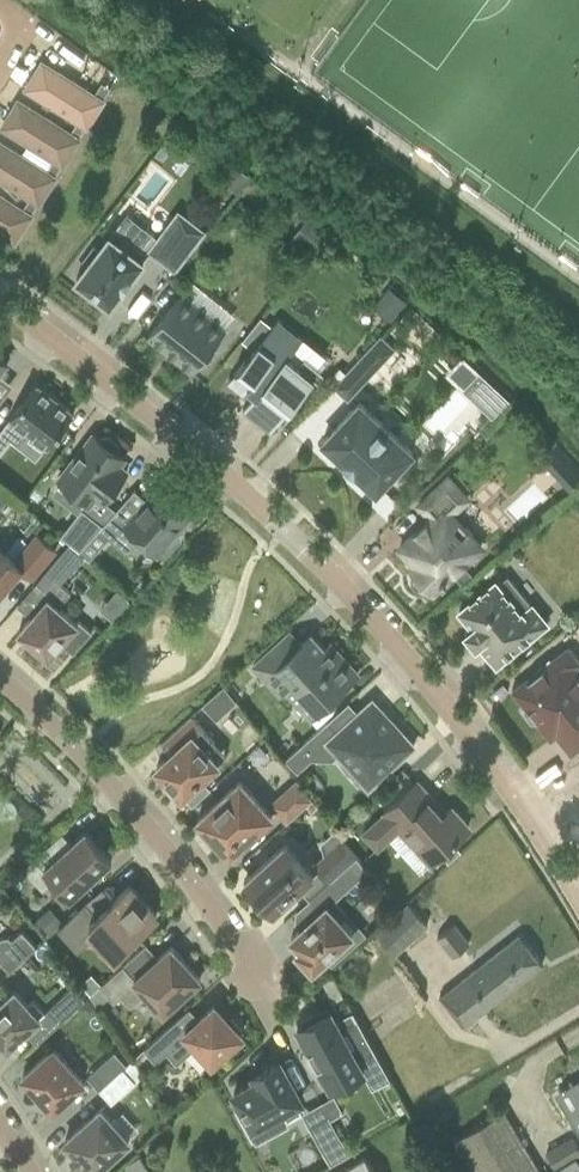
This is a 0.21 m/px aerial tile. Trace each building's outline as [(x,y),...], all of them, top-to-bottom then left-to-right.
[(91,78),(102,63),(81,47),(70,61),(91,78)] [(101,82),(94,95),(42,63),(25,89),(77,121),(86,126),(86,127),(103,101),(102,100),(110,88),(101,82)] [(77,121),(70,133),(18,101),(2,127),(53,159),(62,165),(63,165),(79,139),(78,139),(86,126),(77,121)] [(46,172),(0,143),(0,179),(30,198),(38,203),(39,203),(55,177),(54,177),(62,165),(53,159),(46,172)] [(22,210),(0,196),(0,232),(15,242),(31,216),(30,215),(38,203),(30,198),(22,210)] [(174,269),(203,231),(178,212),(158,238),(151,233),(143,244),(140,242),(134,241),(129,243),(125,248),(109,236),(99,250),(94,246),(82,261),(88,265),(76,280),(110,305),(122,289),(123,290),(132,278),(131,277),(150,251),(174,269)] [(193,371),(224,332),(179,297),(148,335),(193,371)] [(260,317),(242,340),(254,349),(272,326),(260,317)] [(288,356),(302,339),(278,319),(272,326),(254,349),(228,382),(242,394),(249,386),(257,393),(243,411),(269,432),(314,377),(288,356)] [(347,401),(395,349),(380,335),(332,387),(347,401)] [(478,371),(462,389),(492,417),(509,399),(478,371)] [(74,413),(36,384),(9,418),(10,419),(0,432),(1,432),(0,433),(0,452),(10,440),(16,444),(26,431),(47,447),(74,413)] [(376,491),(413,452),(359,402),(323,441),(343,460),(341,461),(355,474),(356,472),(376,491)] [(102,438),(101,440),(93,434),(58,480),(89,504),(95,496),(103,503),(126,472),(118,465),(124,458),(116,452),(118,450),(117,444),(108,437),(102,438)] [(558,480),(568,490),(578,480),(578,471),(574,465),(558,480)] [(447,510),(464,495),(447,477),(418,505),(430,518),(401,546),(402,547),(401,548),(415,564),(411,568),(415,573),(412,578),(413,583),(417,588),(423,589),(428,586),(433,591),(453,572),(461,565),(481,547),(447,510)] [(176,533),(194,512),(161,483),(134,514),(122,504),(103,525),(100,528),(127,552),(137,551),(144,543),(157,554),(159,552),(162,554),(166,554),(179,540),(178,535),(176,533)] [(79,551),(100,528),(103,525),(82,508),(61,536),(70,544),(79,551)] [(55,551),(36,535),(14,562),(0,550),(0,592),(19,569),(32,579),(55,551)] [(85,555),(79,551),(70,544),(36,582),(50,595),(18,632),(33,644),(32,649),(41,656),(45,655),(48,657),(61,643),(73,653),(92,632),(78,620),(76,623),(58,607),(70,593),(60,584),(85,555)] [(461,565),(453,572),(463,583),(471,575),(461,565)] [(532,605),(531,606),(507,576),(498,583),(495,580),(459,610),(473,627),(465,633),(476,646),(478,644),(496,666),(547,624),(532,605)] [(310,635),(300,645),(289,633),(254,665),(280,694),(286,688),(311,716),(357,674),(331,645),(330,646),(329,645),(324,650),(310,635)] [(512,690),(525,707),(523,711),(532,723),(537,722),(550,739),(556,735),(557,737),(569,752),(571,754),(578,747),(578,661),(567,646),(512,690)] [(235,701),(224,687),(223,686),(203,705),(216,719),(235,701)] [(414,746),(393,722),(372,700),(337,732),(327,721),(285,760),(297,773),(311,760),(332,761),(338,755),(368,788),(414,746)] [(170,754),(156,767),(167,779),(164,782),(164,786),(172,795),(177,795),(180,793),(182,795),(183,794),(201,778),(216,765),(203,750),(213,741),(191,716),(161,743),(170,754)] [(287,822),(312,800),(297,781),(271,805),(287,822)] [(229,856),(272,817),(240,782),(197,820),(200,824),(197,828),(200,833),(205,839),(210,842),(218,843),(229,856)] [(429,801),(432,799),(417,782),(383,813),(384,814),(363,833),(377,849),(398,829),(430,864),(440,854),(453,842),(467,830),(464,826),(464,822),(457,813),(452,813),(449,810),(443,815),(429,801)] [(82,886),(111,859),(86,831),(71,844),(62,833),(23,869),(42,890),(53,880),(67,896),(81,884),(82,886)] [(330,881),(355,857),(340,841),(315,864),(330,881)] [(453,842),(440,854),(448,862),(460,850),(453,842)] [(274,912),(313,876),(284,845),(245,880),(247,882),(243,885),(268,913),(272,909),(274,912)] [(333,902),(367,871),(356,856),(355,857),(330,881),(311,897),(322,909),(291,938),(300,949),(297,952),(312,970),(327,957),(331,962),(349,946),(344,941),(352,934),(340,921),(346,915),(333,902)] [(117,952),(156,916),(129,886),(93,918),(82,906),(60,927),(72,940),(76,936),(84,944),(98,931),(117,952)] [(395,953),(427,924),(408,903),(376,932),(395,953)] [(46,936),(58,926),(46,911),(34,922),(46,936)] [(456,953),(470,941),(457,926),(443,938),(456,953)] [(9,971),(36,947),(21,931),(11,940),(9,937),(1,938),(0,939),(0,961),(9,971)] [(462,1027),(542,964),(519,934),(439,998),(462,1027)] [(163,1012),(200,979),(170,946),(135,979),(122,965),(99,987),(100,988),(90,996),(98,1007),(109,998),(114,1003),(121,997),(130,1007),(146,993),(163,1012)] [(27,1005),(14,991),(0,1004),(0,1040),(7,1047),(45,1013),(33,1000),(27,1005)] [(61,1021),(70,1013),(58,1000),(49,1009),(61,1021)] [(231,1017),(228,1020),(214,1005),(179,1037),(169,1027),(144,1049),(156,1062),(166,1053),(177,1064),(192,1050),(207,1067),(242,1035),(239,1032),(242,1029),(231,1017)] [(303,1026),(297,1029),(309,1050),(308,1050),(309,1052),(313,1051),(320,1063),(316,1065),(317,1067),(318,1067),(330,1089),(363,1071),(353,1053),(368,1044),(388,1080),(390,1079),(353,1011),(351,1012),(355,1020),(340,1028),(327,1005),(315,1012),(315,1013),(300,1021),(303,1026)] [(53,1110),(83,1082),(53,1048),(22,1076),(24,1079),(24,1084),(31,1092),(36,1092),(53,1110)] [(123,1069),(126,1065),(114,1052),(87,1077),(99,1090),(123,1069)] [(256,1081),(233,1093),(241,1107),(237,1110),(236,1109),(234,1110),(238,1116),(238,1115),(246,1129),(252,1126),(252,1127),(281,1111),(287,1122),(302,1113),(297,1103),(301,1100),(279,1060),(252,1075),(256,1081)] [(111,1103),(135,1082),(123,1069),(99,1090),(111,1103)] [(552,1104),(564,1127),(578,1118),(576,1114),(578,1112),(578,1088),(552,1104)] [(334,1095),(321,1102),(329,1118),(330,1119),(343,1112),(334,1095)] [(327,1115),(308,1126),(309,1128),(324,1156),(330,1165),(350,1154),(344,1145),(330,1119),(329,1118),(321,1102),(320,1103),(327,1115)] [(129,1140),(100,1109),(65,1141),(75,1152),(72,1155),(80,1164),(83,1161),(93,1171),(94,1171),(129,1140)] [(503,1111),(454,1140),(473,1171),(540,1171),(503,1111)] [(578,1155),(578,1151),(571,1137),(546,1152),(556,1168),(578,1155)] [(365,1156),(338,1171),(374,1171),(365,1156)]
